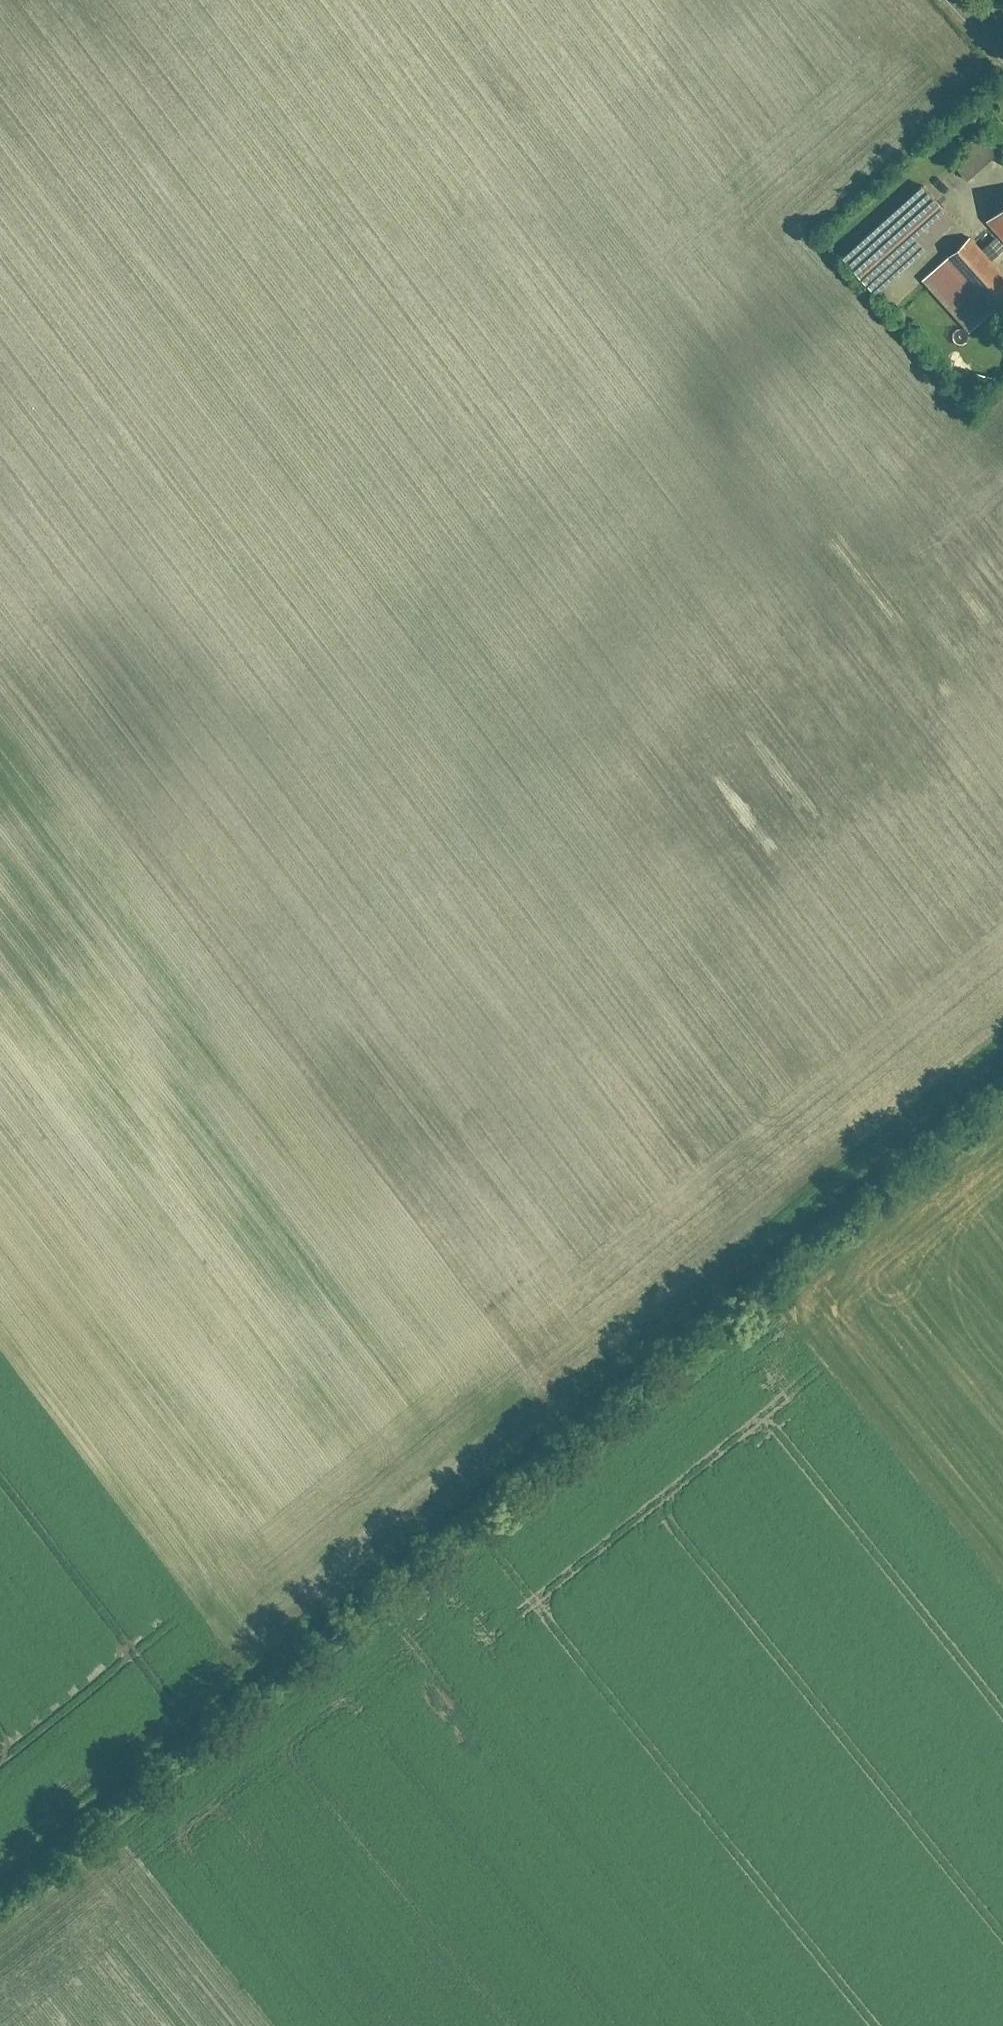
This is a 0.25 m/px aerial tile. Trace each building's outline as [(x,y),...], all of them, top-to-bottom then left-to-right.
[(971,180),(1002,157),(1002,154),(992,139),(958,162),(971,180)] [(853,263),(886,298),(959,228),(926,193),(853,263)] [(987,218),(1002,236),(1002,204),(987,218)] [(945,275),(1000,327),(1002,323),(1002,269),(975,243),(945,275)]
